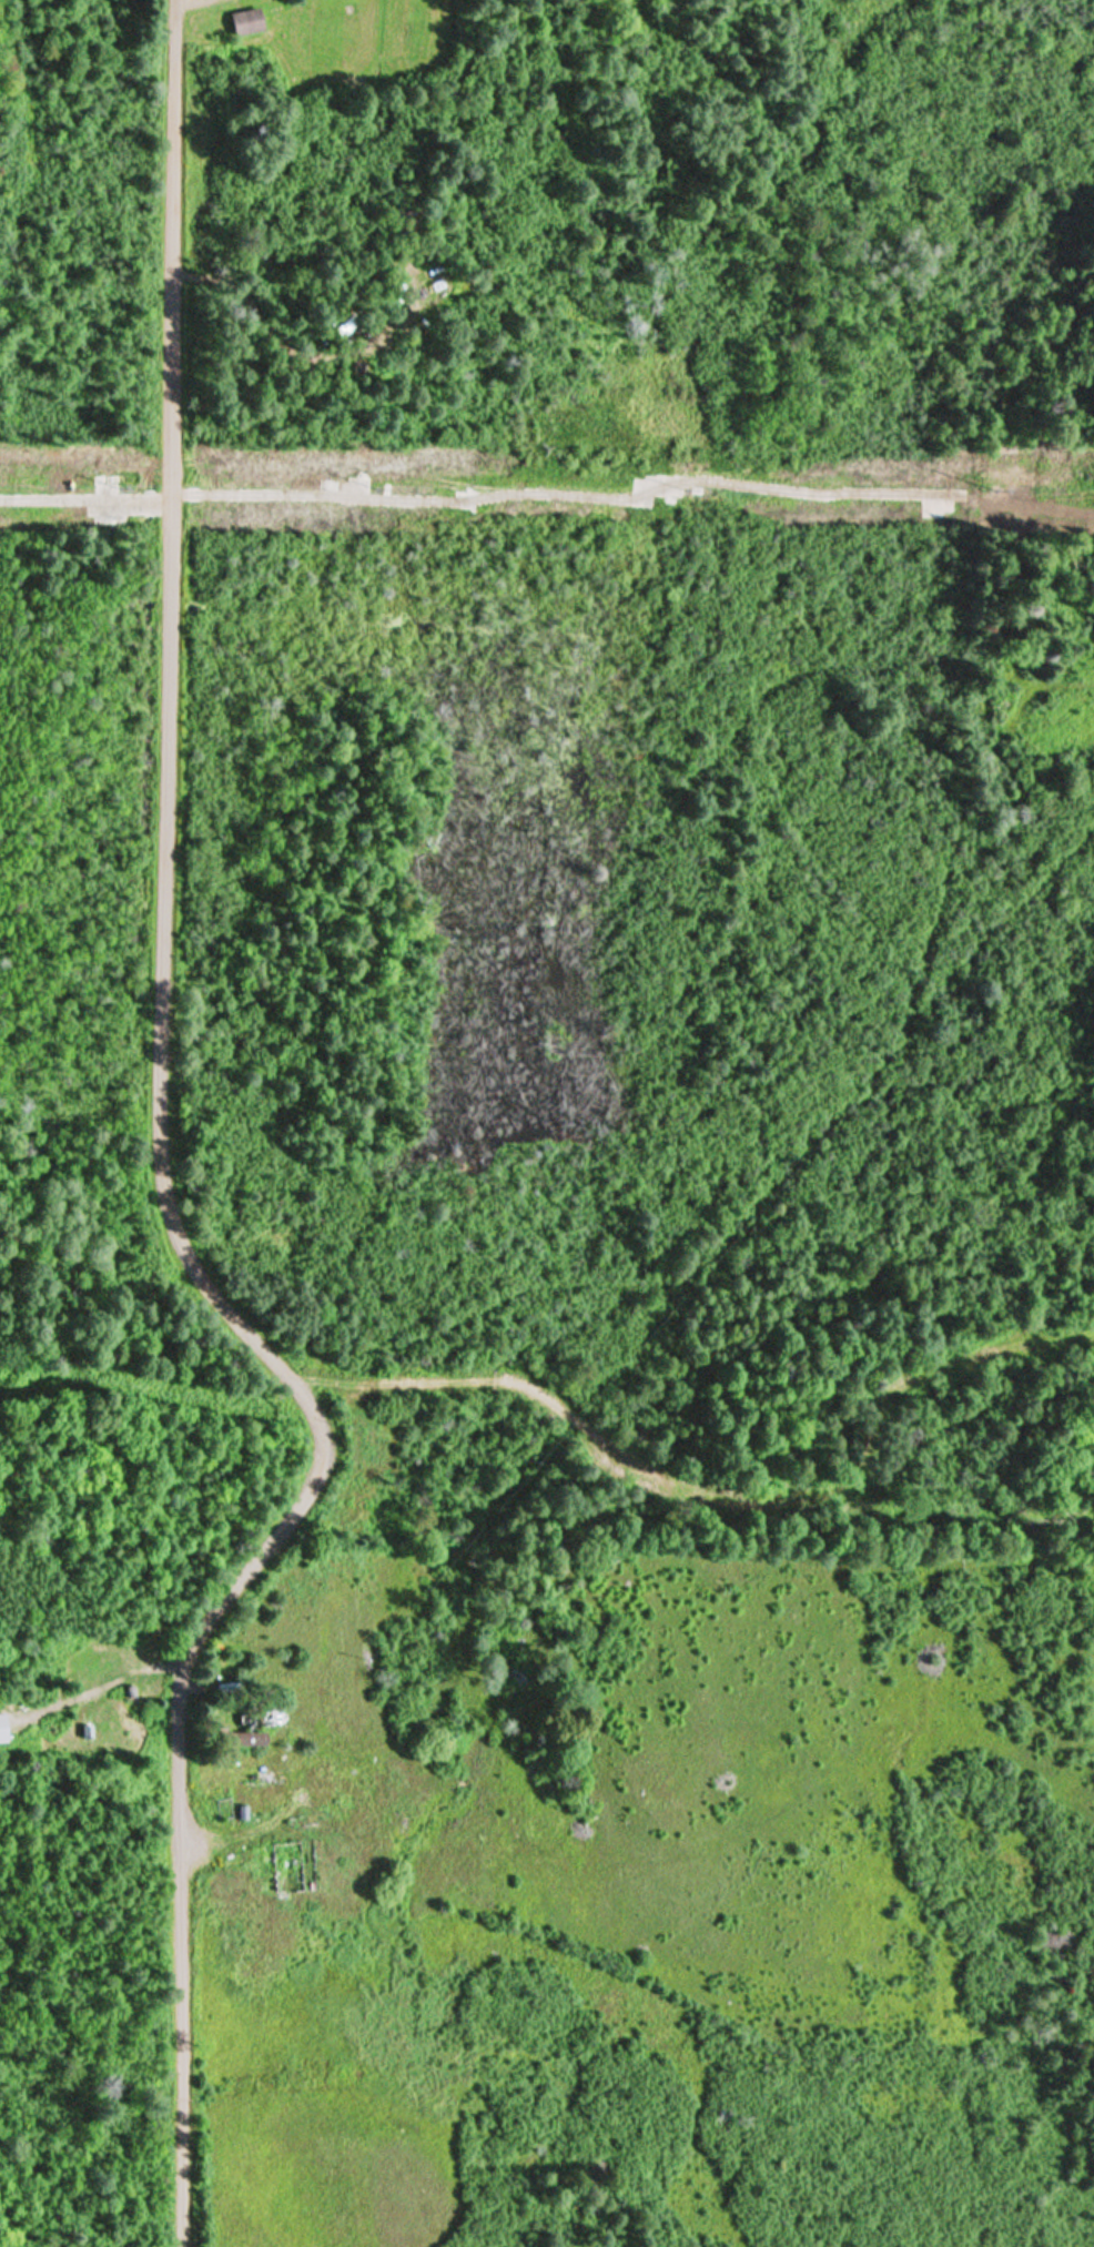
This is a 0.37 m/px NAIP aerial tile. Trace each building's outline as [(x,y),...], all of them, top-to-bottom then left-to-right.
[(230,37),(259,30),(254,8),(225,14),(230,37)] [(221,1745),(257,1745),(257,1733),(221,1733),(221,1745)]
